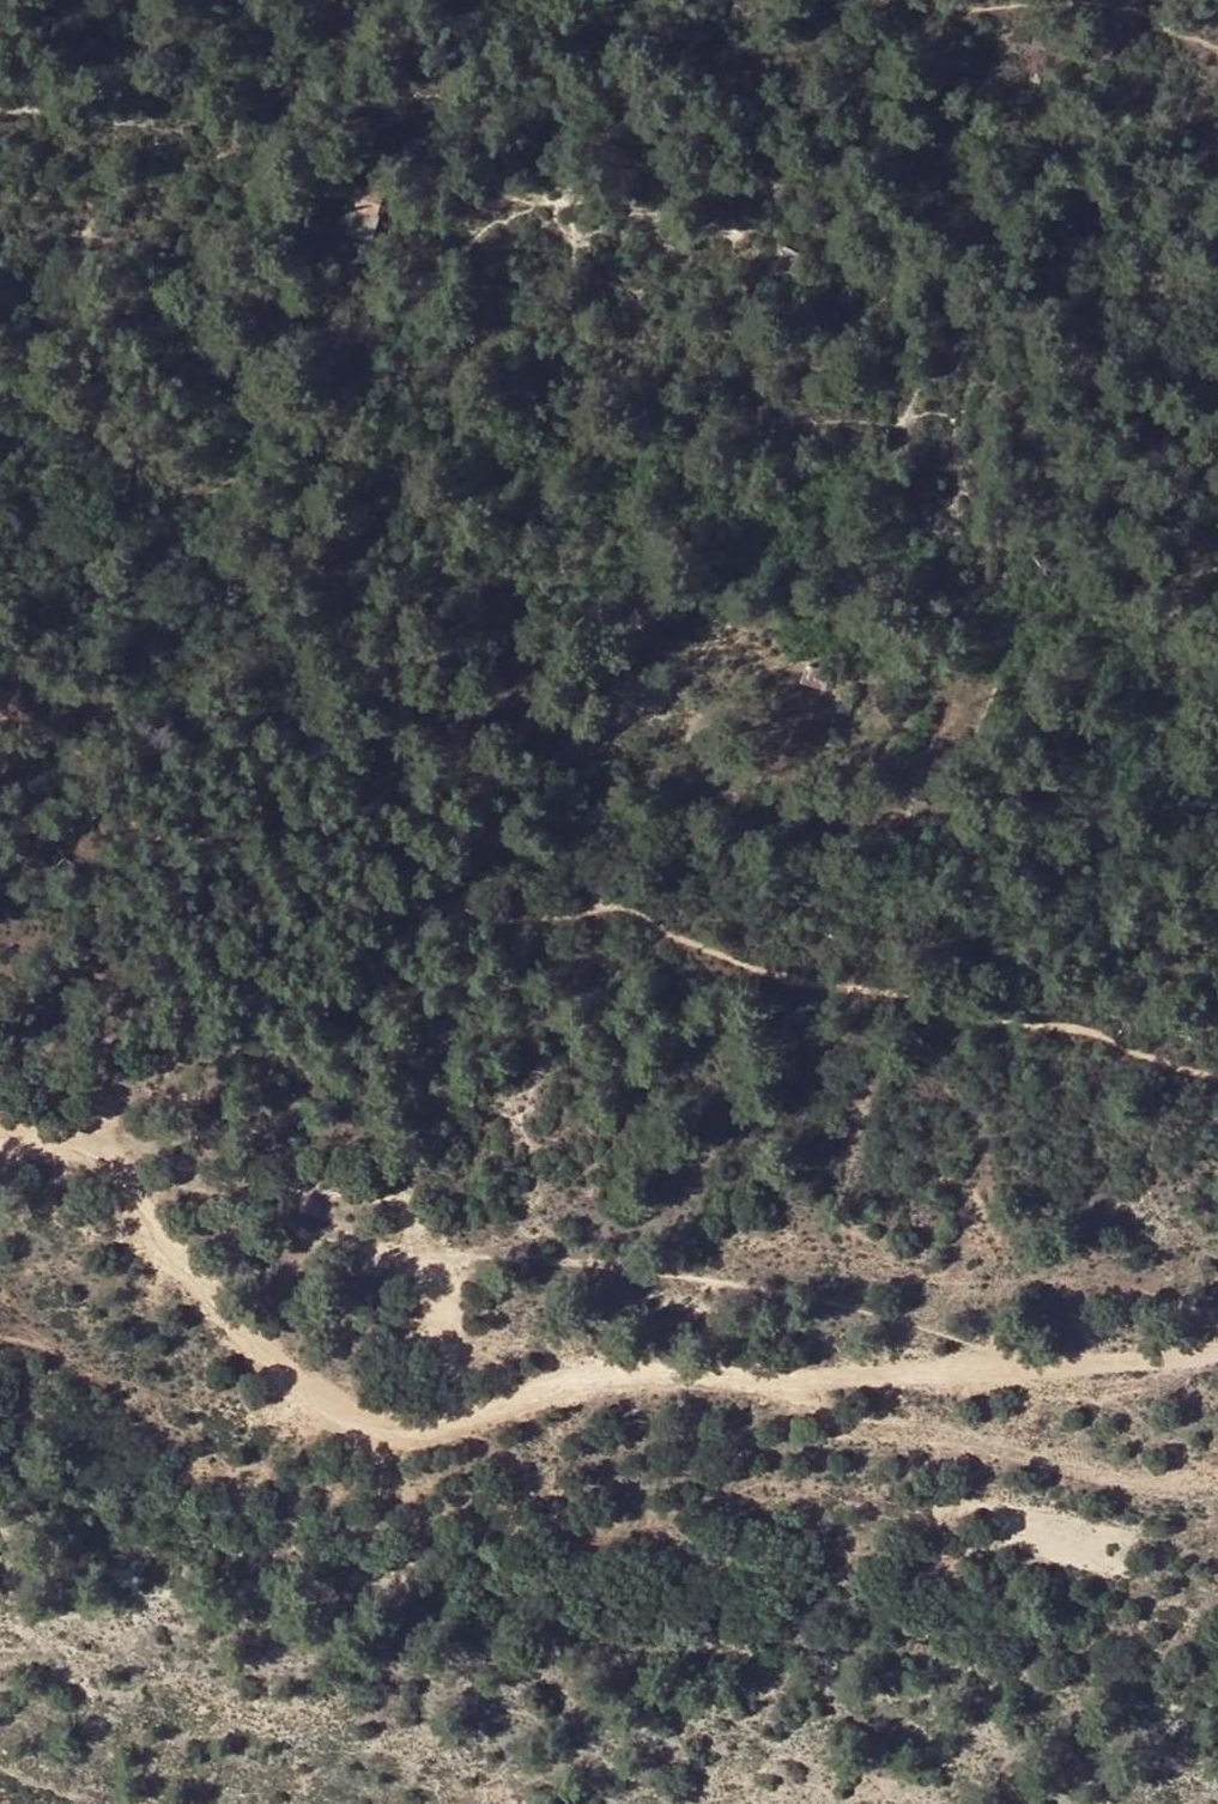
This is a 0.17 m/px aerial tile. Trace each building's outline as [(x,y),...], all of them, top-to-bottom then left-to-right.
[(368,216),(347,202),(317,247),(340,258),(368,216)]
